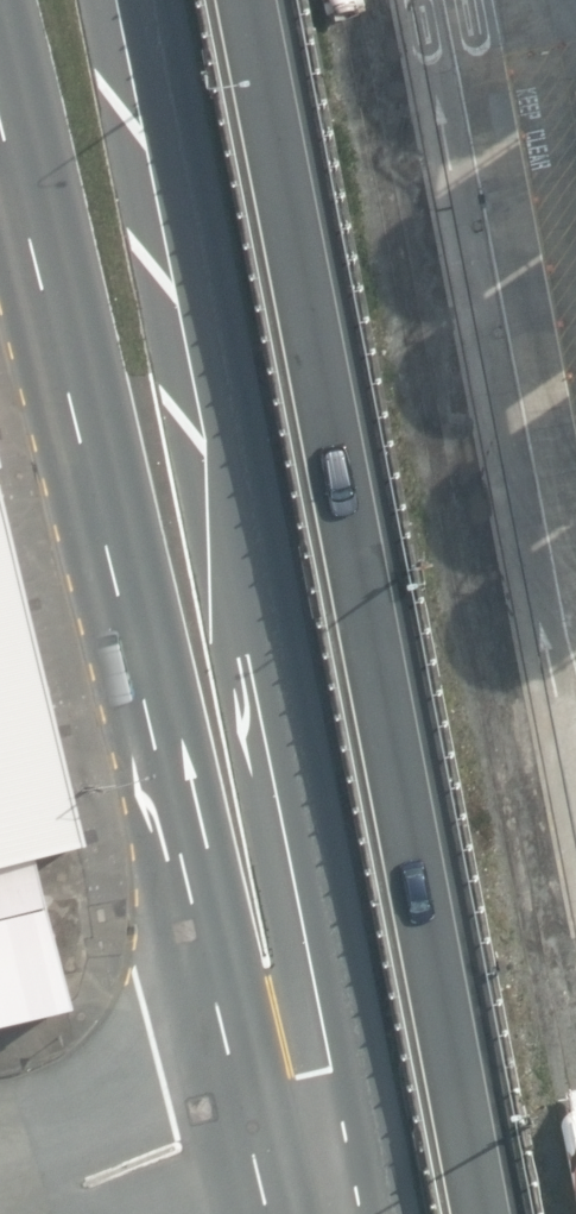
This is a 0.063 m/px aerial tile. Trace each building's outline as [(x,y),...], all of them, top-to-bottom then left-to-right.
[(0,537),(0,1027),(66,1010),(29,859),(77,847),(0,537)]
